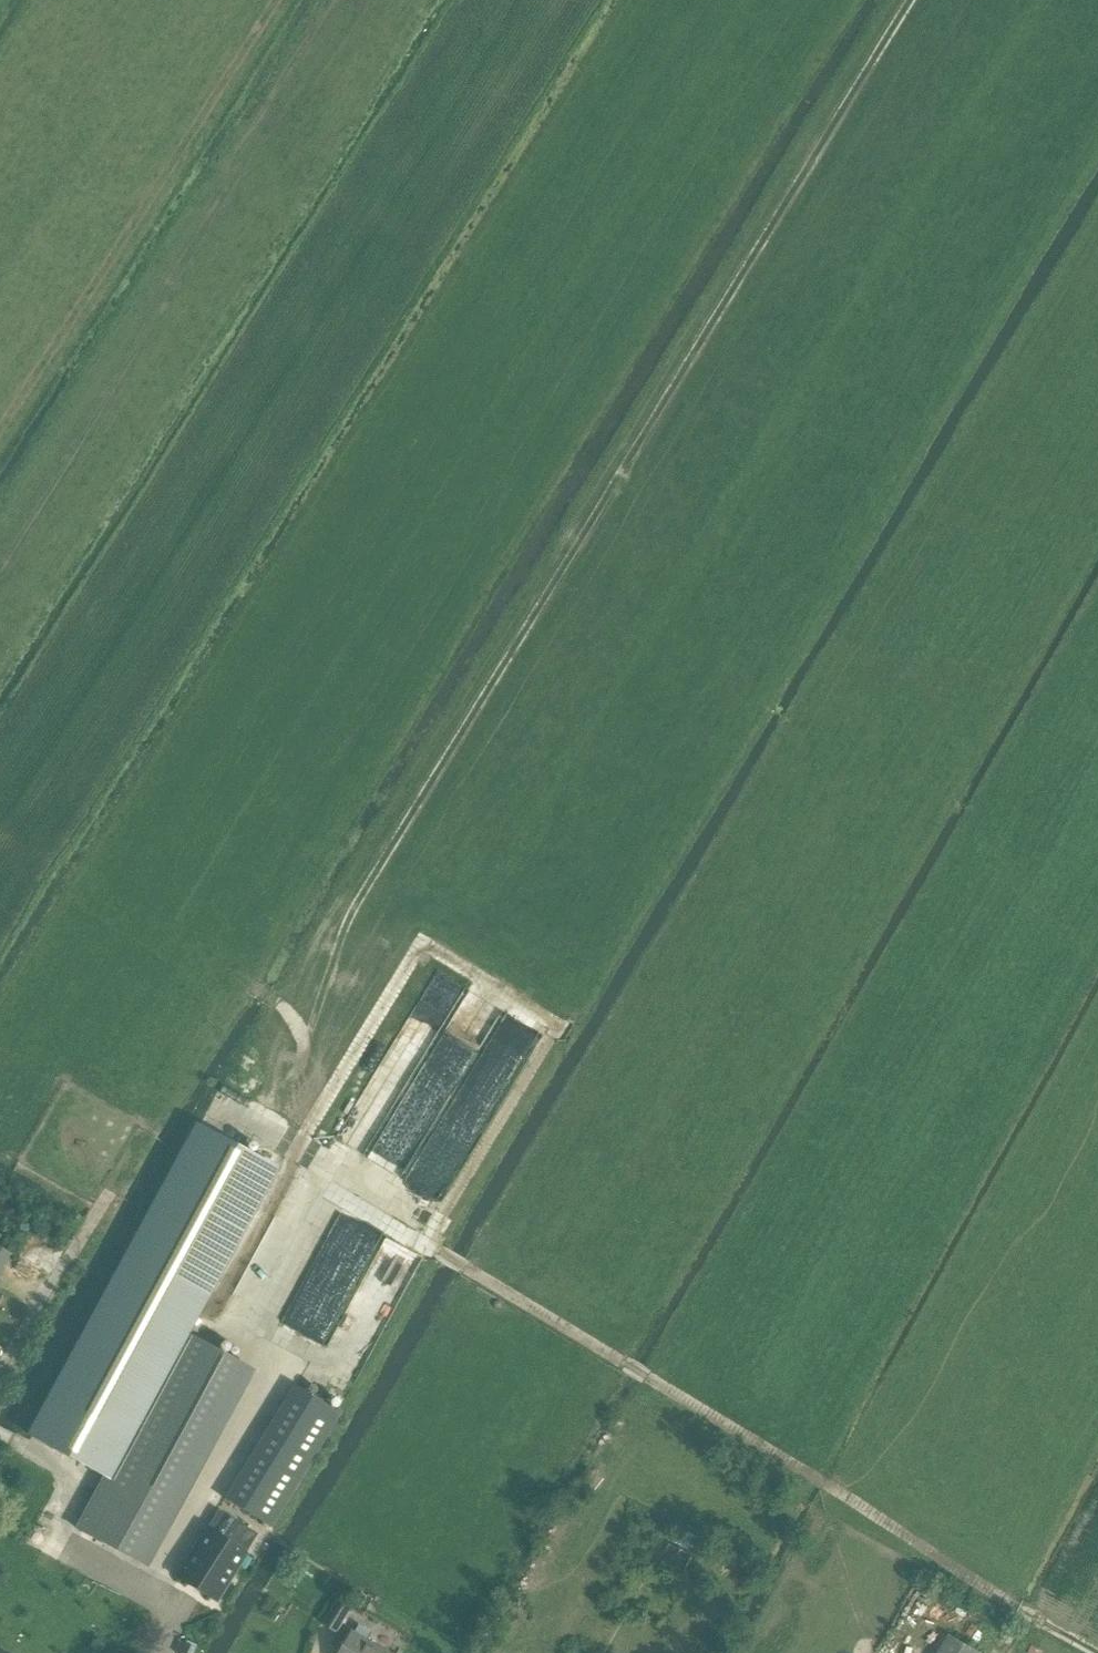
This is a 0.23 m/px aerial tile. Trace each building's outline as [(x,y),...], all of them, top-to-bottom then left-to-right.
[(200,1126),(32,1437),(104,1476),(76,1528),(130,1557),(235,1360),(183,1332),(273,1165),(200,1126)] [(340,1414),(294,1385),(225,1499),(271,1527),(340,1414)] [(212,1523),(186,1562),(177,1577),(216,1601),(225,1586),(235,1571),(258,1536),(219,1512),(212,1523)] [(336,1599),(322,1624),(336,1632),(351,1608),(336,1599)] [(338,1652),(386,1652),(365,1640),(370,1632),(357,1625),(353,1633),(351,1632),(342,1647),(338,1652)] [(951,1635),(940,1652),(981,1652),(951,1635)] [(180,1652),(192,1652),(194,1648),(184,1644),(180,1652)]
